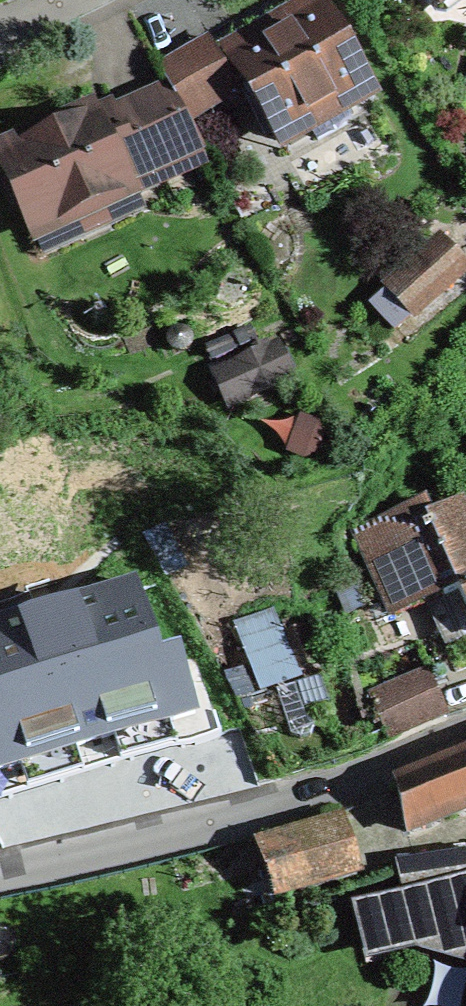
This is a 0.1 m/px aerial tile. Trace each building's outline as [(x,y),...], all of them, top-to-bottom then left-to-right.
[(318,6),(233,54),(251,85),(282,140),(309,124),(317,139),(347,122),(339,107),(367,92),(318,6)] [(188,121),(251,85),(233,54),(223,59),(211,38),(158,67),(170,89),(188,121)] [(170,89),(118,113),(148,177),(205,151),(188,121),(170,89)] [(0,157),(0,160),(35,236),(79,216),(82,223),(104,213),(101,207),(151,184),(148,177),(118,113),(100,121),(96,112),(67,126),(64,120),(40,131),(43,137),(0,157)] [(411,324),(465,276),(465,268),(440,239),(381,290),(411,324)] [(464,507),(431,521),(424,504),(357,531),(384,598),(433,578),(442,598),(455,593),(465,620),(465,511),(464,507)] [(0,630),(0,778),(3,785),(198,717),(178,661),(164,666),(136,583),(0,630)] [(424,668),(366,692),(385,736),(442,712),(424,668)] [(397,782),(407,832),(465,809),(465,752),(397,782)] [(352,871),(336,817),(258,841),(275,894),(352,871)] [(396,863),(404,893),(465,877),(465,851),(396,863)] [(378,950),(420,939),(465,952),(465,877),(404,893),(365,903),(378,950)]
